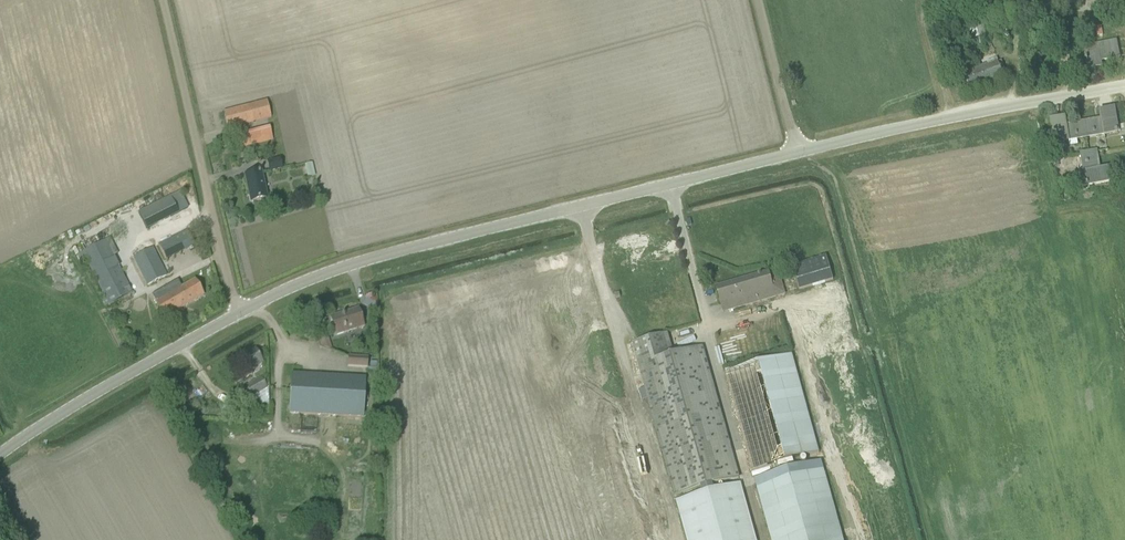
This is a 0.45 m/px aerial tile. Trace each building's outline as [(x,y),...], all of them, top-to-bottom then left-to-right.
[(1124,18),(1124,0),(1108,0),(1111,8),(1121,5),(1124,18)] [(971,33),(972,39),(986,37),(984,26),(985,26),(984,17),(967,20),(968,29),(969,28),(970,33),(971,33)] [(1101,26),(1093,28),(1095,37),(1103,36),(1101,26)] [(1084,48),(1088,68),(1101,66),(1100,61),(1119,58),(1116,43),(1084,48)] [(962,70),(970,90),(1004,78),(998,62),(987,66),(986,63),(978,66),(980,69),(973,72),(971,67),(962,70)] [(224,112),(228,129),(271,119),(267,102),(224,112)] [(1084,123),(1086,138),(1118,133),(1114,110),(1100,113),(1102,121),(1096,122),(1096,121),(1084,123)] [(1064,119),(1051,121),(1053,132),(1055,144),(1067,142),(1077,140),(1086,138),(1084,123),(1072,125),(1072,126),(1066,127),(1064,119)] [(239,136),(242,148),(273,140),(269,128),(239,136)] [(1085,173),(1087,186),(1109,182),(1107,169),(1098,171),(1097,165),(1098,164),(1096,152),(1082,155),(1084,164),(1077,165),(1079,174),(1085,173)] [(267,161),(269,172),(283,169),(280,158),(267,161)] [(245,176),(250,203),(267,200),(262,173),(245,176)] [(146,229),(188,210),(180,192),(138,211),(146,229)] [(158,245),(166,260),(195,246),(187,231),(158,245)] [(82,254),(77,257),(80,263),(86,260),(104,296),(106,299),(102,301),(106,308),(109,306),(132,294),(127,284),(115,261),(105,242),(82,254)] [(134,258),(148,286),(166,276),(152,248),(134,258)] [(793,268),(799,290),(834,281),(827,257),(792,267),(793,269),(793,268)] [(778,270),(716,288),(719,298),(721,304),(726,303),(728,311),(785,295),(781,280),(778,270)] [(152,296),(165,318),(203,296),(195,281),(181,288),(177,282),(152,296)] [(333,327),(335,336),(365,327),(359,309),(330,318),(331,321),(329,322),(330,327),(333,327)] [(707,346),(674,354),(669,333),(634,341),(645,388),(640,389),(642,400),(650,398),(674,499),(678,498),(688,539),(754,539),(707,346)] [(236,361),(246,380),(252,376),(249,370),(262,363),(256,350),(236,361)] [(794,355),(726,371),(750,471),(818,455),(794,355)] [(348,367),(368,368),(368,358),(348,357),(348,367)] [(289,414),(364,418),(366,378),(292,374),(289,414)] [(245,389),(251,399),(267,390),(262,380),(245,389)] [(824,461),(756,478),(771,539),(843,539),(824,461)]
